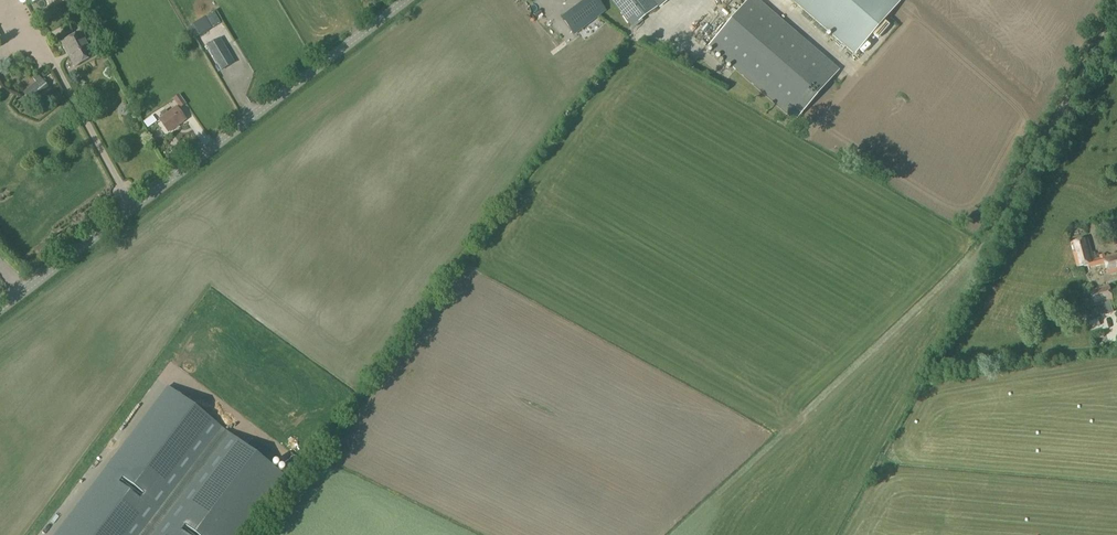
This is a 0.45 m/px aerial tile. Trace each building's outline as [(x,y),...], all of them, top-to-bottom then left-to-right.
[(605,11),(597,0),(588,0),(569,15),(574,22),(568,26),(574,34),(605,11)] [(632,28),(657,8),(651,0),(611,0),(632,28)] [(796,121),(840,70),(758,0),(749,0),(709,47),(796,121)] [(855,57),(902,2),(899,0),(789,0),(855,57)] [(203,15),(193,21),(197,26),(207,20),(203,15)] [(82,32),(62,43),(74,67),(95,57),(82,32)] [(219,40),(206,48),(220,73),(234,65),(219,40)] [(36,82),(23,92),(31,102),(49,88),(38,75),(33,79),(36,82)] [(180,95),(173,99),(179,109),(186,104),(180,95)] [(163,117),(159,120),(169,132),(185,120),(176,107),(168,114),(165,110),(160,114),(163,117)] [(130,112),(121,116),(125,125),(133,121),(130,112)] [(153,116),(144,121),(148,128),(157,122),(153,116)] [(1088,238),(1068,244),(1075,269),(1090,265),(1091,268),(1109,263),(1107,255),(1105,256),(1104,254),(1099,256),(1099,257),(1094,259),(1088,238)] [(1106,264),(1108,273),(1116,271),(1116,254),(1107,256),(1109,263),(1106,264)] [(1109,285),(1090,291),(1095,306),(1098,305),(1110,301),(1113,300),(1109,285)] [(1110,301),(1098,305),(1102,317),(1114,313),(1110,301)] [(283,475),(168,387),(55,534),(237,534),(283,475)]
